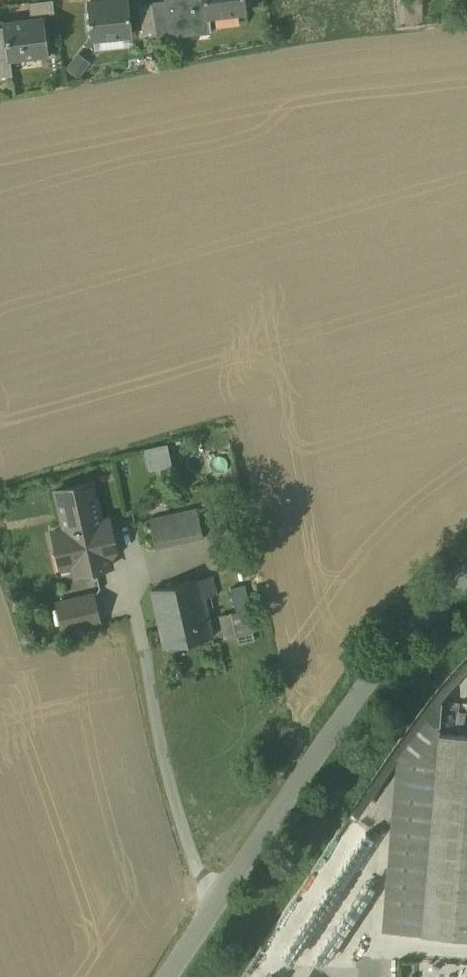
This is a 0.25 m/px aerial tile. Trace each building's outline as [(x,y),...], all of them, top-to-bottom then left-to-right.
[(28,3),(29,15),(54,12),(53,0),(52,0),(28,3)] [(89,3),(93,39),(132,35),(129,0),(119,0),(89,3)] [(153,2),(156,30),(157,38),(171,36),(166,0),(152,0),(153,2)] [(206,0),(166,0),(171,36),(194,33),(193,29),(209,27),(208,18),(206,0)] [(208,18),(247,13),(245,0),(206,0),(208,18)] [(153,2),(139,4),(143,31),(156,30),(153,2)] [(0,29),(0,72),(9,70),(9,74),(11,74),(9,59),(47,54),(42,18),(2,24),(3,29),(0,29)] [(78,74),(88,61),(78,54),(69,66),(78,74)] [(151,469),(175,464),(170,442),(147,447),(151,469)] [(100,521),(91,482),(55,490),(64,529),(52,531),(58,554),(69,552),(75,574),(111,566),(109,557),(115,547),(108,519),(100,521)] [(196,508),(149,519),(155,547),(213,534),(206,507),(196,509),(196,508)] [(211,576),(198,579),(203,598),(216,595),(211,576)] [(198,579),(151,590),(165,647),(212,637),(203,598),(198,579)] [(236,612),(219,616),(225,639),(253,633),(243,585),(230,588),(236,612)] [(93,595),(57,603),(64,630),(99,622),(93,595)] [(439,733),(436,763),(422,934),(466,938),(466,735),(439,733)] [(406,783),(401,783),(389,931),(422,934),(436,763),(413,761),(412,772),(407,772),(406,783)]
